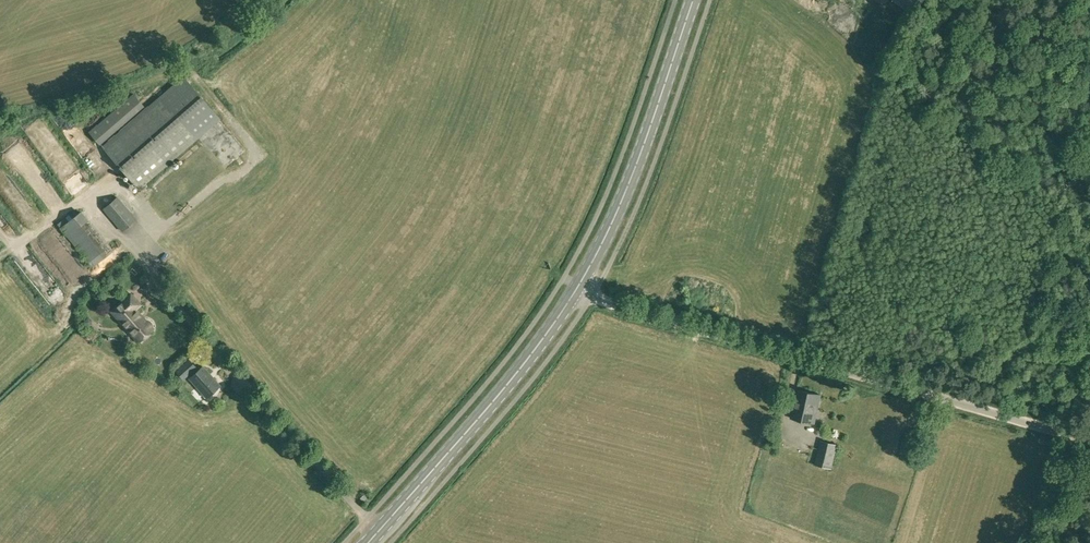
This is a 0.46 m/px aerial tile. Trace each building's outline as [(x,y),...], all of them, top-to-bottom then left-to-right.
[(156,174),(156,175),(198,138),(198,137),(220,118),(183,76),(161,95),(161,94),(118,131),(119,132),(103,146),(139,188),(156,174)] [(56,117),(59,123),(67,119),(64,113),(56,117)] [(63,123),(69,132),(74,129),(68,119),(63,123)] [(242,140),(226,153),(224,151),(220,154),(228,165),(249,150),(242,140)] [(115,169),(109,182),(117,186),(123,173),(115,169)] [(136,219),(117,197),(104,208),(123,231),(136,219)] [(93,267),(114,250),(81,211),(61,227),(93,267)] [(153,328),(152,327),(152,326),(151,325),(151,324),(151,323),(150,322),(149,322),(148,321),(147,320),(146,320),(135,309),(140,304),(131,293),(111,310),(138,341),(153,328)] [(207,397),(220,385),(203,366),(198,370),(196,368),(196,367),(189,359),(176,371),(183,379),(191,372),(193,374),(189,378),(207,397)] [(814,423),(821,395),(797,389),(791,418),(814,423)] [(832,469),(838,444),(821,440),(815,464),(832,469)]
